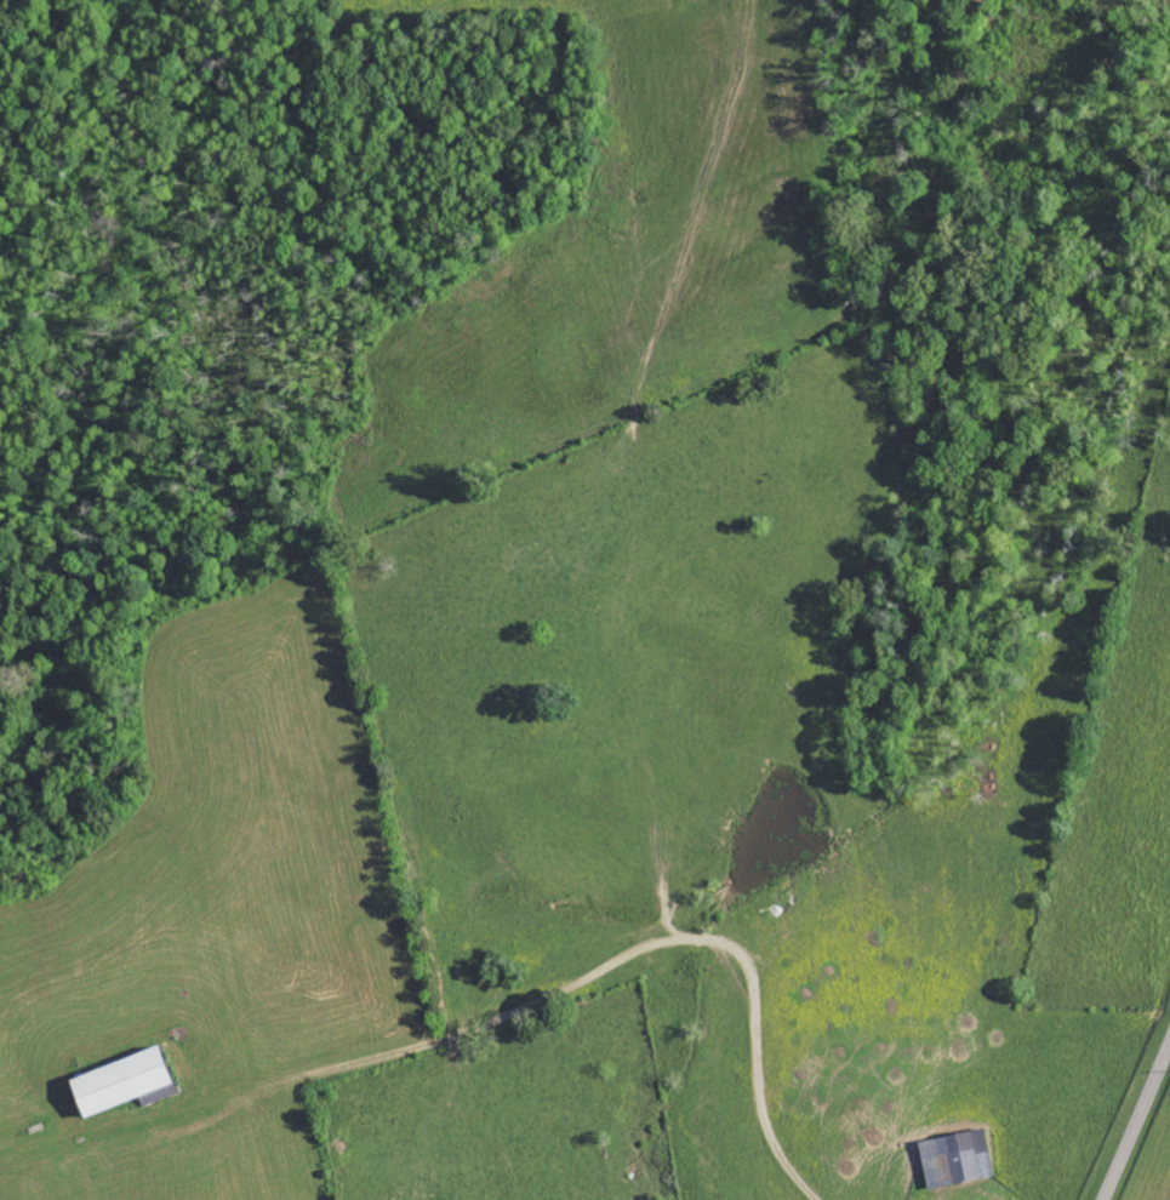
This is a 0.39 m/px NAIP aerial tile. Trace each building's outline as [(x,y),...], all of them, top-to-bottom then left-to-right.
[(140,1098),(143,1107),(177,1096),(160,1047),(69,1079),(82,1119),(140,1098)] [(928,1190),(994,1177),(984,1130),(919,1142),(928,1190)]
